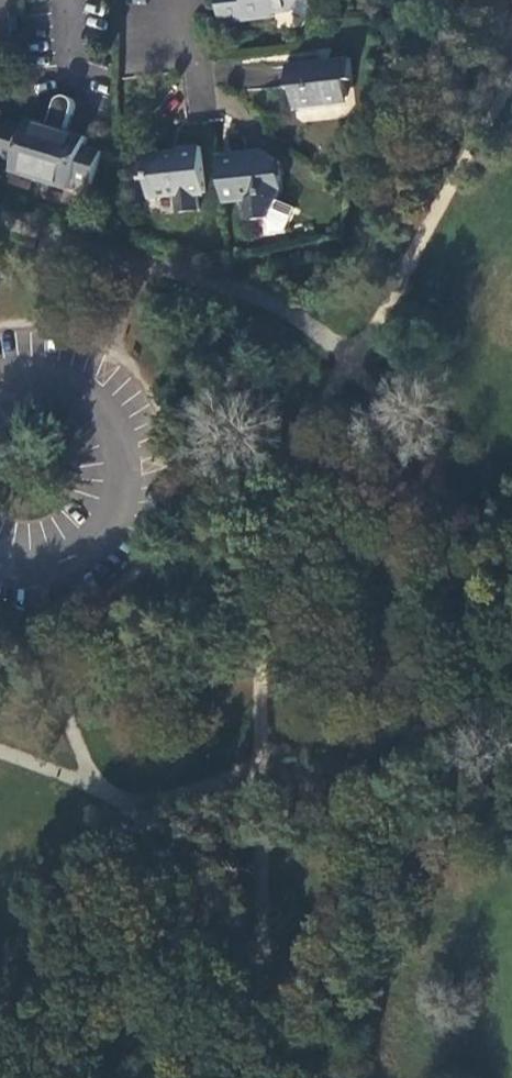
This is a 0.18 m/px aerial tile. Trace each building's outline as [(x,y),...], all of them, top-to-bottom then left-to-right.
[(223,17),(276,10),(276,6),(293,4),(296,0),(221,0),(223,17)] [(353,53),(291,59),(293,84),(296,84),(298,104),(326,101),(329,97),(345,96),(349,89),(348,75),(355,75),(353,53)] [(57,106),(75,111),(76,108),(77,103),(75,98),(73,94),(70,93),(65,93),(60,97),(57,106)] [(57,106),(53,122),(71,127),(75,111),(57,106)] [(18,159),(15,168),(72,187),(75,177),(91,182),(102,147),(86,143),(89,133),(71,127),(53,122),(32,116),(29,125),(0,116),(0,153),(18,159)] [(180,152),(142,157),(145,179),(148,179),(151,198),(175,195),(179,211),(200,209),(198,195),(200,192),(206,191),(200,146),(179,149),(180,152)] [(232,155),(220,156),(225,200),(241,199),(244,218),(270,215),(272,229),(287,227),(297,206),(280,196),(284,187),(281,159),(264,148),(231,152),(232,155)]
